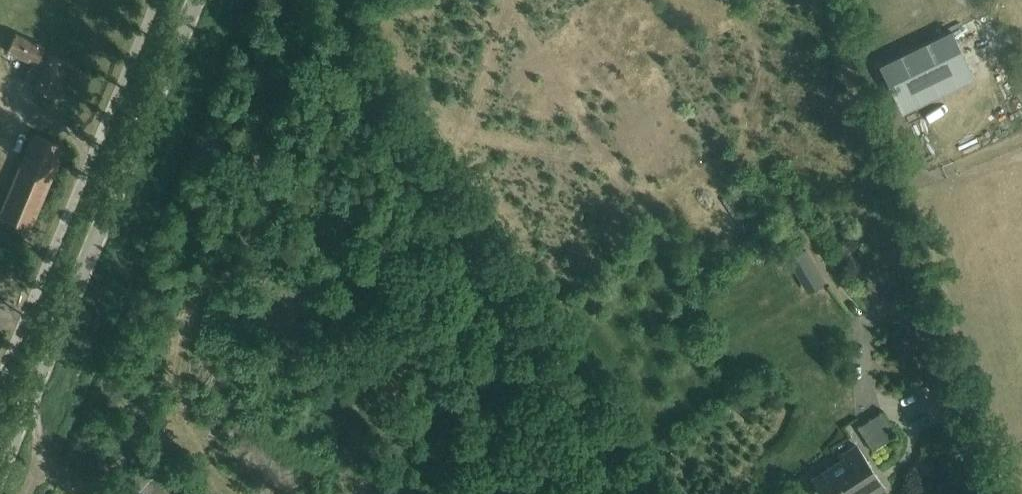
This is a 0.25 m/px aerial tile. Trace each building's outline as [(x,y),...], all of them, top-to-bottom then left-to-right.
[(16,33),(8,53),(32,64),(23,82),(55,96),(70,63),(43,52),(46,46),(16,33)] [(953,37),(879,72),(897,107),(969,72),(953,37)] [(0,215),(0,217),(28,228),(62,145),(34,133),(0,215)] [(790,254),(811,291),(829,281),(808,244),(790,254)] [(907,417),(912,429),(933,420),(928,408),(907,417)] [(855,423),(870,446),(893,432),(879,409),(855,423)] [(882,484),(856,442),(837,454),(839,458),(809,476),(820,493),(866,493),(882,484)] [(148,460),(129,478),(147,493),(170,493),(148,460)]
